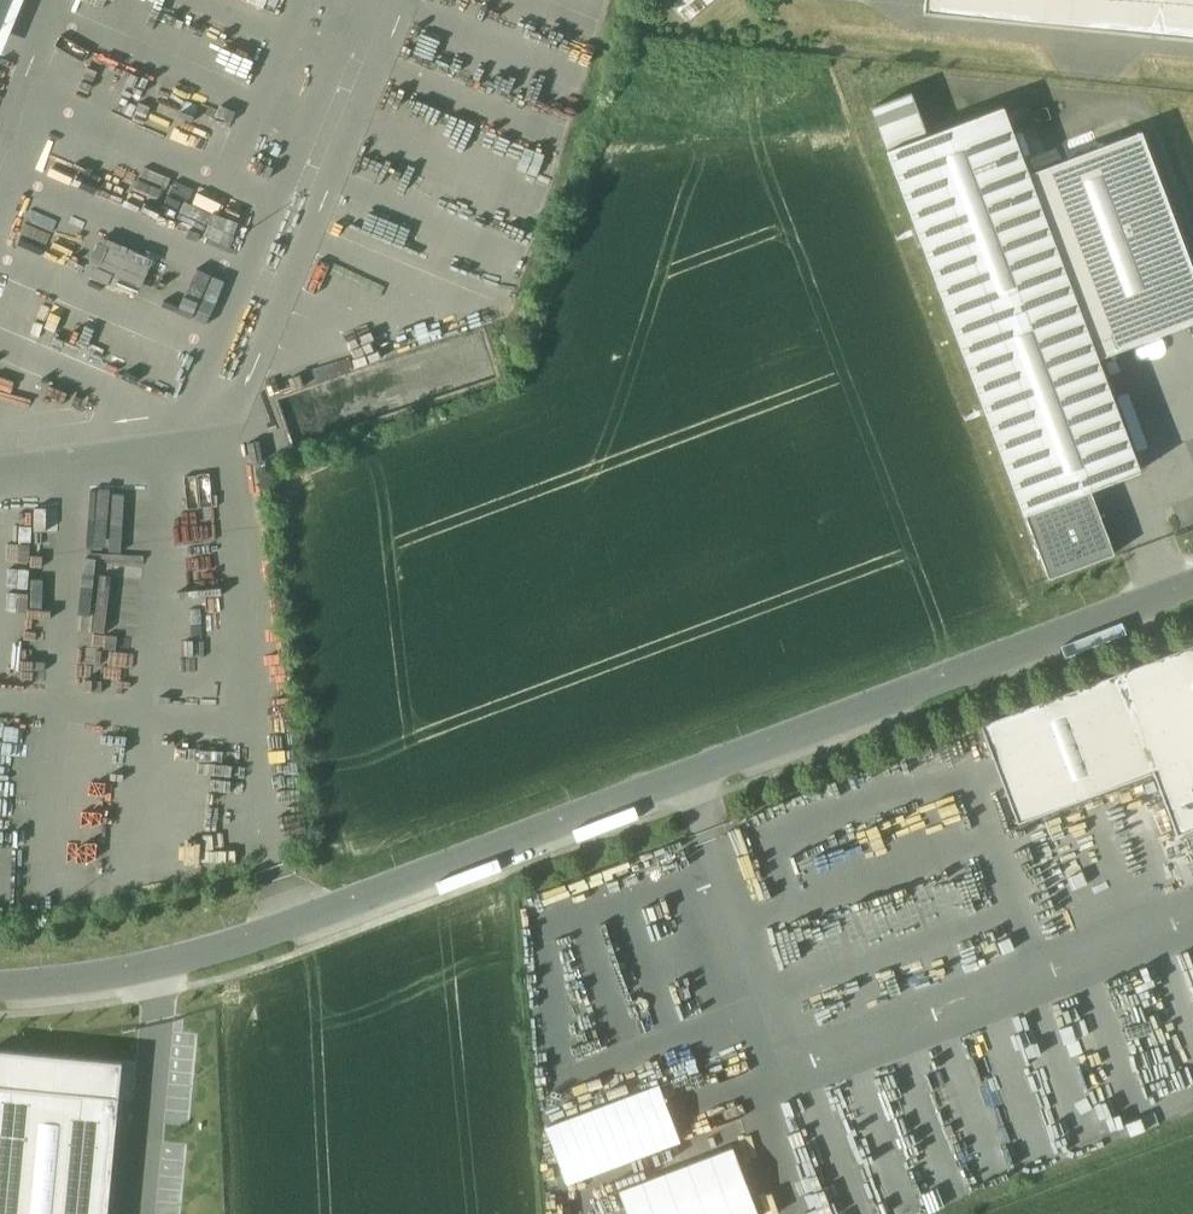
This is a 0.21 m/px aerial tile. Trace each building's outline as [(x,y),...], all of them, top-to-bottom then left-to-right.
[(1,55),(24,0),(0,0),(0,55),(1,55)] [(706,0),(676,0),(686,14),(706,0)] [(924,12),(1192,39),(1192,0),(925,0),(924,12)] [(263,49),(200,23),(165,107),(181,114),(213,127),(229,134),(263,49)] [(871,109),(887,151),(927,136),(911,94),(871,109)] [(1024,516),(1090,491),(1139,472),(1097,360),(1028,175),(1002,108),(927,136),(887,151),(886,152),(1024,516)] [(181,114),(176,127),(207,140),(213,127),(181,114)] [(1028,175),(1097,360),(1192,324),(1192,272),(1141,133),(1028,175)] [(1114,555),(1090,491),(1024,516),(1048,579),(1114,555)] [(980,726),(1017,824),(1153,773),(1176,836),(1192,830),(1192,646),(980,726)] [(0,1052),(0,1088),(118,1099),(121,1064),(0,1052)] [(546,1129),(567,1186),(681,1143),(659,1086),(546,1129)] [(118,1099),(0,1088),(0,1213),(107,1213),(118,1099)] [(619,1194),(627,1213),(757,1213),(733,1149),(619,1194)]
